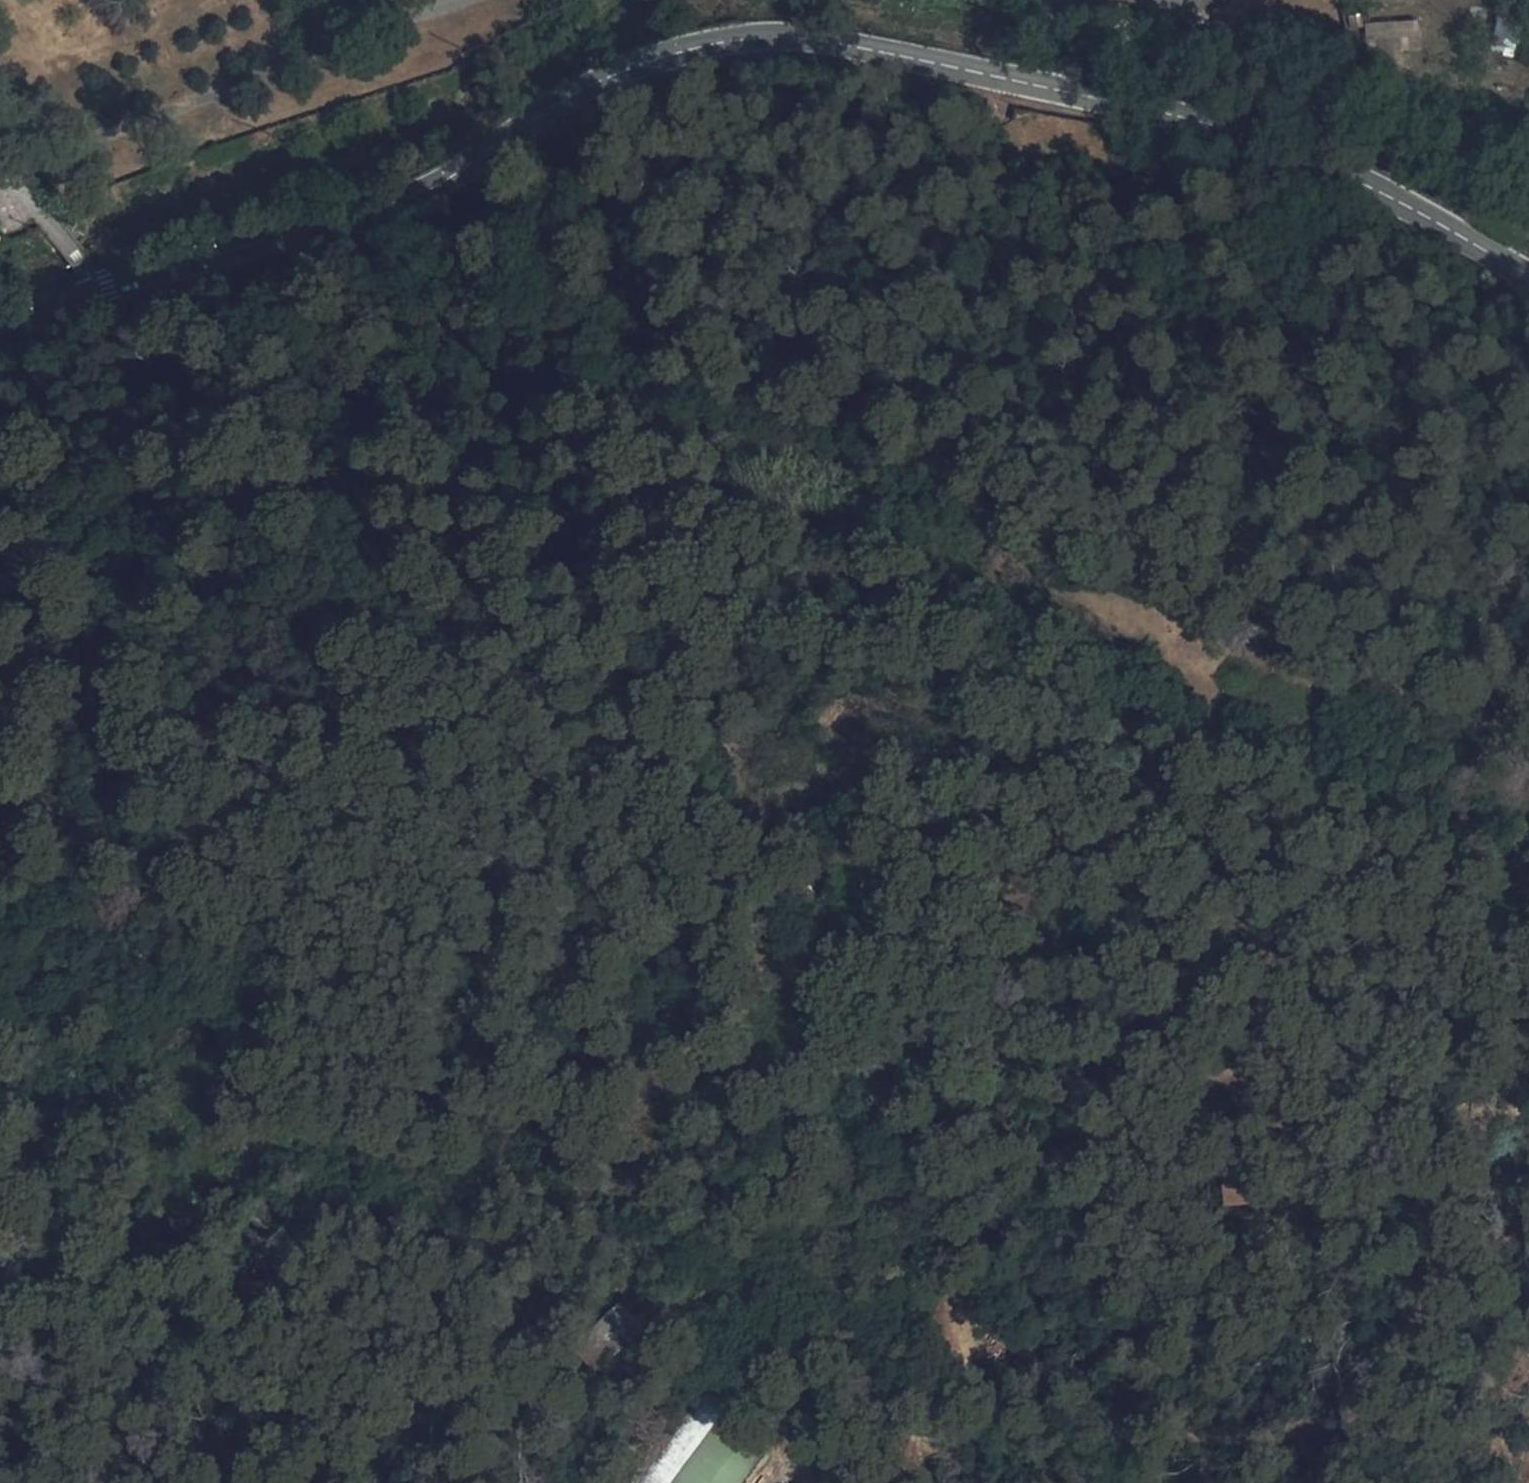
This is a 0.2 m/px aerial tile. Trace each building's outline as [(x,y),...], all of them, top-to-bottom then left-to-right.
[(1366,22),(1366,36),(1416,37),(1416,23),(1366,22)] [(1276,1203),(1275,1179),(1275,1172),(1230,1174),(1231,1204),(1253,1203),(1273,1203),(1276,1203)] [(1273,1203),(1253,1203),(1254,1217),(1261,1217),(1273,1216),(1273,1203)] [(723,1412),(734,1396),(728,1393),(714,1384),(644,1482),(672,1482),(723,1412)] [(775,1449),(723,1412),(672,1482),(752,1482),(775,1449)]
